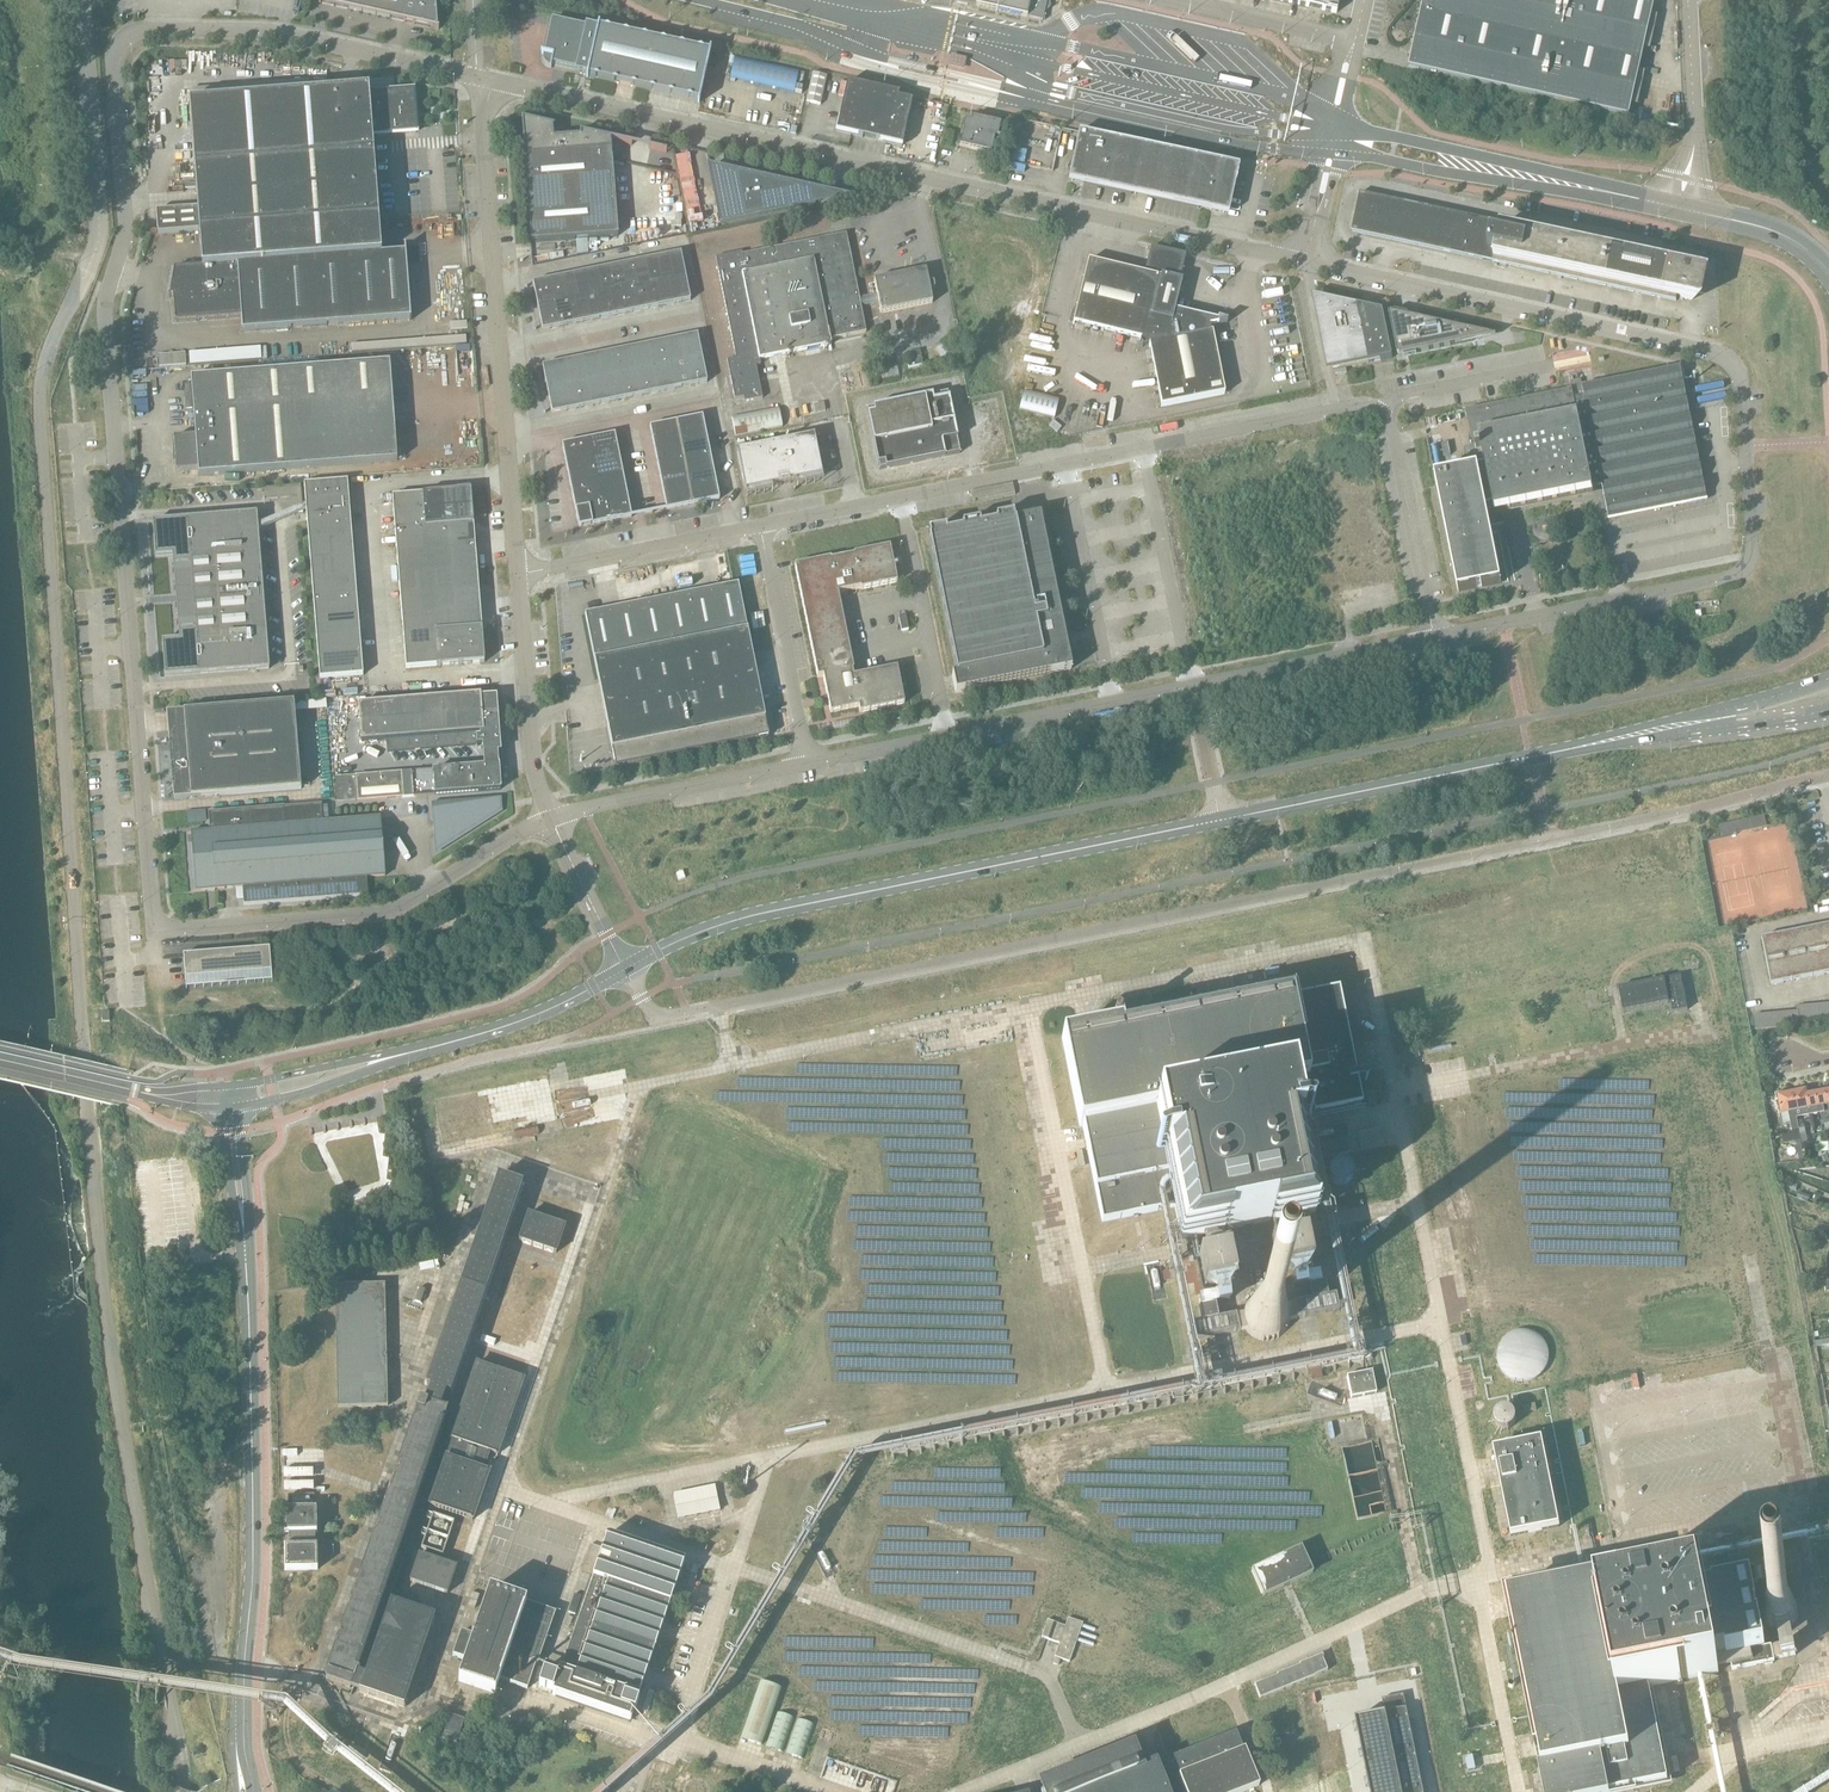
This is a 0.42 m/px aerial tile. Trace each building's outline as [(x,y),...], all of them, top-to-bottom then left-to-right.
[(436,0),(319,0),(319,3),(428,27),(438,29),(436,0)] [(955,1),(1027,17),(1042,20),(1045,8),(1047,8),(1048,2),(1046,2),(1047,0),(956,0),(955,1)] [(1336,13),(1339,0),(1281,0),(1336,13)] [(1410,66),(1628,115),(1653,3),(1640,0),(1425,0),(1410,66)] [(708,51),(708,52),(599,28),(599,27),(597,26),(597,28),(585,25),(584,28),(551,20),(544,53),(541,53),(541,54),(552,56),(550,66),(550,68),(551,68),(551,65),(575,71),(575,73),(586,75),(586,77),(587,77),(588,77),(697,101),(697,102),(699,103),(710,52),(708,51)] [(734,57),(730,77),(794,92),(798,71),(734,57)] [(963,61),(952,58),(951,64),(962,66),(963,61)] [(197,208),(156,211),(157,234),(199,231),(378,218),(378,217),(372,138),(372,136),(416,132),(415,126),(413,91),(369,94),(369,92),(369,89),(356,90),(309,93),(298,94),(295,59),(187,68),(188,90),(189,103),(197,208)] [(823,102),(825,73),(811,72),(808,101),(823,102)] [(836,131),(862,137),(869,138),(869,137),(879,90),(847,82),(836,131)] [(879,90),(869,137),(869,138),(901,146),(911,101),(897,98),(898,94),(879,90)] [(995,137),(1000,138),(1002,128),(999,127),(1000,124),(971,117),(971,120),(964,119),(962,130),(963,130),(959,146),(991,153),(995,137)] [(611,138),(579,131),(580,136),(553,138),(552,127),(554,127),(554,126),(521,118),(521,120),(531,242),(618,235),(610,140),(611,138)] [(1228,215),(1238,167),(1238,166),(1078,132),(1068,181),(1228,215)] [(688,152),(674,155),(687,212),(701,209),(688,152)] [(980,166),(979,173),(986,174),(988,168),(980,166)] [(788,185),(709,168),(720,223),(819,203),(817,193),(788,187),(788,185)] [(1683,266),(1684,262),(1360,193),(1352,231),(1676,301),(1677,297),(1691,300),(1698,269),(1683,266)] [(379,221),(378,218),(199,231),(202,266),(173,269),(167,297),(168,297),(168,296),(171,297),(173,322),(239,317),(240,331),(409,318),(409,319),(410,319),(405,246),(404,246),(404,252),(381,254),(379,221)] [(741,252),(715,257),(735,358),(726,360),(730,377),(734,399),(743,397),(744,401),(762,398),(759,381),(758,377),(755,365),(760,364),(759,359),(764,358),(767,357),(769,357),(784,354),(789,353),(798,351),(804,350),(819,347),(830,344),(829,339),(860,333),(866,332),(860,306),(859,298),(847,238),(846,233),(844,233),(832,236),(744,254),(742,254),(741,252)] [(1179,280),(1185,255),(1150,247),(1144,274),(1088,260),(1073,323),(1140,339),(1138,348),(1148,345),(1161,406),(1224,394),(1213,339),(1211,339),(1211,332),(1226,323),(1174,310),(1181,281),(1179,280)] [(664,256),(669,280),(685,276),(680,252),(664,256)] [(664,256),(648,259),(652,283),(669,280),(664,256)] [(631,262),(636,286),(652,283),(648,259),(631,262)] [(631,262),(615,266),(619,290),(636,286),(631,262)] [(598,269),(603,293),(619,290),(615,266),(598,269)] [(917,272),(874,280),(876,294),(878,302),(879,307),(879,308),(880,313),(932,302),(930,293),(929,289),(934,288),(933,282),(930,283),(929,282),(927,278),(925,270),(923,270),(922,268),(922,269),(917,271),(917,272)] [(598,269),(582,272),(587,296),(603,293),(598,269)] [(565,276),(570,300),(587,296),(582,272),(565,276)] [(565,276),(549,279),(554,303),(570,300),(565,276)] [(685,276),(669,280),(674,303),(690,300),(685,276)] [(532,282),(537,306),(554,303),(549,279),(532,282)] [(657,307),(674,303),(669,280),(652,283),(657,307)] [(652,283),(636,286),(641,310),(657,307),(652,283)] [(624,313),(641,310),(636,286),(619,290),(624,313)] [(619,290),(603,293),(608,317),(624,313),(619,290)] [(591,320),(608,317),(603,293),(587,296),(591,320)] [(587,296),(570,300),(575,323),(591,320),(587,296)] [(1318,297),(1325,332),(1349,326),(1352,338),(1363,336),(1357,306),(1318,297)] [(559,327),(575,323),(570,300),(554,303),(559,327)] [(559,327),(554,303),(537,306),(542,330),(559,327)] [(1358,306),(1357,305),(1357,306),(1363,336),(1387,331),(1383,311),(1358,306)] [(1391,313),(1389,314),(1397,355),(1399,355),(1399,356),(1402,355),(1402,358),(1416,355),(1416,353),(1450,345),(1496,337),(1446,325),(1407,316),(1408,314),(1394,311),(1393,313),(1391,313)] [(1349,326),(1325,332),(1333,369),(1368,362),(1368,363),(1369,362),(1363,336),(1352,338),(1349,326)] [(1387,331),(1363,336),(1369,362),(1380,360),(1392,358),(1387,331)] [(681,338),(686,361),(702,358),(697,334),(681,338)] [(664,341),(669,365),(686,361),(681,338),(664,341)] [(648,344),(653,368),(669,365),(664,341),(648,344)] [(631,348),(636,371),(653,368),(648,344),(631,348)] [(190,359),(260,357),(260,348),(190,350),(190,359)] [(615,351),(620,375),(636,371),(631,348),(615,351)] [(599,354),(603,378),(620,375),(615,351),(599,354)] [(582,358),(587,381),(603,378),(599,354),(582,358)] [(566,361),(570,385),(587,381),(582,358),(566,361)] [(702,358),(686,361),(690,385),(707,382),(702,358)] [(542,366),(547,389),(570,385),(566,361),(542,366)] [(674,388),(690,385),(686,361),(669,365),(674,388)] [(389,363),(188,378),(193,436),(171,437),(174,471),(195,469),(196,475),(397,460),(389,363)] [(657,392),(674,388),(669,365),(653,368),(657,392)] [(1493,511),(1565,497),(1594,491),(1594,486),(1602,485),(1608,518),(1706,498),(1682,377),(1680,367),(1633,377),(1582,387),(1580,377),(1569,379),(1571,389),(1466,410),(1473,448),(1464,449),(1468,469),(1434,476),(1458,592),(1501,583),(1485,508),(1492,507),(1493,511)] [(641,395),(657,392),(653,368),(636,371),(641,395)] [(625,398),(641,395),(636,371),(620,375),(625,398)] [(608,402),(625,398),(620,375),(603,378),(608,402)] [(592,405),(608,402),(603,378),(587,381),(592,405)] [(587,381),(570,385),(575,408),(592,405),(587,381)] [(552,413),(575,408),(570,385),(547,389),(552,413)] [(947,393),(867,409),(879,469),(959,453),(947,393)] [(778,408),(731,417),(735,435),(782,426),(778,408)] [(676,421),(679,435),(705,430),(702,416),(676,421)] [(679,435),(676,421),(650,427),(652,440),(679,435)] [(681,448),(708,443),(705,430),(679,435),(681,448)] [(588,439),(591,453),(617,447),(614,434),(588,439)] [(679,435),(652,440),(655,453),(681,448),(679,435)] [(745,444),(736,446),(745,491),(822,476),(814,435),(746,449),(745,444)] [(562,444),(565,461),(592,456),(591,453),(588,439),(562,444)] [(684,461),(710,456),(708,443),(681,448),(684,461)] [(620,461),(617,447),(591,453),(592,456),(594,466),(620,461)] [(681,448),(655,453),(658,467),(684,461),(681,448)] [(565,461),(569,478),(595,472),(594,466),(592,456),(565,461)] [(687,474),(713,469),(710,456),(684,461),(687,474)] [(620,461),(594,466),(595,472),(596,479),(623,474),(620,461)] [(684,461),(658,467),(660,480),(687,474),(684,461)] [(689,487),(716,482),(713,469),(687,474),(689,487)] [(569,478),(572,494),(598,489),(596,479),(595,472),(569,478)] [(623,474),(596,479),(598,489),(599,492),(625,487),(623,474)] [(687,474),(660,480),(663,493),(689,487),(687,474)] [(304,484),(306,510),(349,507),(347,481),(304,484)] [(689,487),(693,504),(719,499),(716,482),(689,487)] [(625,487),(599,492),(602,505),(628,500),(625,487)] [(663,493),(666,510),(693,504),(689,487),(663,493)] [(446,491),(449,525),(473,523),(471,489),(446,491)] [(572,494),(575,510),(602,505),(599,492),(598,489),(572,494)] [(422,493),(423,512),(425,527),(449,525),(446,491),(422,493)] [(392,496),(393,515),(423,512),(422,493),(392,496)] [(628,500),(602,505),(605,522),(631,517),(628,500)] [(602,505),(575,510),(579,527),(605,522),(602,505)] [(306,510),(307,532),(351,529),(349,507),(306,510)] [(394,530),(425,527),(423,512),(393,515),(394,530)] [(190,554),(193,593),(192,594),(191,594),(191,595),(190,596),(191,597),(191,598),(192,599),(193,599),(196,638),(162,641),(165,677),(269,668),(257,513),(152,521),(155,557),(190,554)] [(944,529),(927,533),(956,674),(952,675),(955,693),(1069,670),(1038,516),(1013,521),(1012,516),(995,519),(995,524),(979,527),(978,523),(961,526),(962,530),(945,534),(944,529)] [(425,527),(426,542),(426,545),(475,541),(473,523),(449,525),(425,527)] [(394,530),(396,545),(426,542),(425,527),(394,530)] [(307,532),(309,550),(352,546),(351,529),(307,532)] [(402,619),(432,617),(432,614),(480,610),(475,541),(426,545),(426,542),(396,545),(402,619)] [(309,550),(310,567),(354,563),(352,546),(309,550)] [(890,546),(794,565),(817,677),(823,676),(830,712),(858,707),(859,712),(904,703),(897,667),(855,676),(838,594),(897,582),(890,546)] [(310,567),(311,584),(355,580),(354,563),(310,567)] [(311,584),(313,601),(357,597),(355,580),(311,584)] [(733,584),(590,613),(585,614),(615,767),(768,736),(738,583),(733,584)] [(313,601),(314,618),(358,615),(357,597),(313,601)] [(433,632),(457,630),(482,628),(480,610),(432,614),(432,617),(433,632)] [(314,618),(315,635),(359,632),(358,615),(314,618)] [(905,615),(898,616),(901,630),(908,629),(905,615)] [(402,619),(403,634),(433,632),(432,617),(402,619)] [(482,628),(457,630),(460,664),(484,662),(482,628)] [(436,666),(460,664),(457,630),(433,632),(434,647),(436,666)] [(315,635),(317,652),(361,649),(359,632),(315,635)] [(403,634),(404,649),(434,647),(433,632),(403,634)] [(436,666),(434,647),(404,649),(405,668),(436,666)] [(363,675),(361,649),(317,652),(319,678),(363,675)] [(495,694),(359,705),(362,753),(482,744),(484,766),(411,772),(413,796),(502,789),(495,694)] [(174,798),(173,799),(301,788),(294,701),(182,711),(184,713),(185,713),(186,730),(168,731),(174,798)] [(402,797),(400,773),(356,776),(356,778),(353,779),(353,776),(335,777),(337,801),(355,800),(358,799),(358,800),(402,797)] [(431,803),(435,850),(504,808),(503,797),(431,803)] [(321,821),(322,804),(276,807),(276,806),(208,812),(210,830),(190,832),(195,890),(242,887),(244,905),(368,895),(367,877),(385,875),(380,817),(321,821)] [(209,829),(208,809),(188,809),(189,829),(209,829)] [(1720,833),(1749,827),(1747,820),(1719,826),(1720,833)] [(683,871),(676,874),(679,881),(686,878),(683,871)] [(1803,930),(1807,954),(1828,949),(1823,926),(1803,930)] [(1782,934),(1786,958),(1807,954),(1803,930),(1782,934)] [(1761,938),(1766,962),(1786,958),(1782,934),(1761,938)] [(269,948),(183,954),(185,978),(271,971),(269,948)] [(1807,954),(1812,977),(1828,974),(1828,955),(1828,949),(1807,954)] [(1807,954),(1786,958),(1791,981),(1812,977),(1807,954)] [(1791,981),(1786,958),(1766,962),(1770,985),(1791,981)] [(1680,976),(1617,989),(1622,1013),(1669,1003),(1671,1013),(1687,1010),(1680,976)] [(1080,1034),(1059,1039),(1077,1125),(1077,1127),(1080,1126),(1088,1166),(1100,1222),(1133,1216),(1138,1215),(1172,1208),(1179,1241),(1313,1214),(1299,1145),(1294,1120),(1358,1107),(1355,1091),(1352,1075),(1353,1075),(1355,1073),(1352,1057),(1350,1055),(1348,1056),(1345,1043),(1335,991),(1288,1001),(1286,993),(1269,996),(1196,1011),(1103,1030),(1080,1034)] [(1825,1004),(1818,1005),(1820,1019),(1827,1018),(1825,1004)] [(1811,1005),(1804,1006),(1805,1020),(1812,1020),(1811,1005)] [(1811,1005),(1812,1020),(1820,1019),(1818,1005),(1811,1005)] [(1797,1007),(1798,1011),(1799,1021),(1805,1020),(1804,1006),(1797,1007)] [(1798,1011),(1790,1012),(1791,1026),(1799,1026),(1799,1021),(1798,1011)] [(1783,1013),(1785,1027),(1791,1026),(1790,1012),(1783,1013)] [(1769,1014),(1770,1028),(1777,1028),(1776,1013),(1769,1014)] [(1783,1013),(1776,1013),(1777,1028),(1785,1027),(1783,1013)] [(1769,1014),(1762,1015),(1763,1029),(1770,1028),(1769,1014)] [(1762,1015),(1754,1015),(1756,1030),(1763,1029),(1762,1015)] [(1791,1094),(1795,1111),(1796,1117),(1810,1114),(1806,1095),(1806,1091),(1806,1090),(1805,1091),(1791,1094)] [(1810,1114),(1818,1113),(1824,1111),(1823,1105),(1827,1105),(1824,1092),(1818,1093),(1818,1092),(1814,1093),(1814,1094),(1806,1095),(1810,1114)] [(1784,1144),(1800,1141),(1797,1126),(1796,1117),(1795,1111),(1791,1094),(1778,1096),(1777,1095),(1776,1096),(1778,1097),(1781,1114),(1789,1112),(1793,1133),(1782,1135),(1784,1144)] [(1797,1126),(1800,1141),(1801,1144),(1807,1143),(1803,1125),(1797,1126)] [(1346,1141),(1321,1146),(1324,1158),(1348,1153),(1346,1141)] [(1821,1152),(1828,1152),(1828,1143),(1820,1143),(1821,1152)] [(1820,1159),(1823,1166),(1828,1163),(1828,1160),(1827,1155),(1820,1159)] [(1351,1178),(1351,1177),(1350,1173),(1349,1171),(1348,1169),(1345,1167),(1344,1166),(1341,1165),(1339,1165),(1335,1165),(1333,1166),(1331,1167),(1329,1169),(1327,1171),(1326,1173),(1325,1177),(1326,1182),(1328,1185),(1329,1187),(1331,1188),(1334,1189),(1337,1190),(1340,1190),(1342,1190),(1345,1189),(1347,1187),(1349,1185),(1350,1183),(1351,1181),(1351,1178)] [(497,1177),(425,1386),(429,1388),(445,1393),(449,1394),(520,1185),(497,1177)] [(1807,1196),(1799,1193),(1797,1198),(1805,1201),(1807,1196)] [(556,1254),(566,1226),(528,1213),(518,1241),(556,1254)] [(1305,1235),(1274,1241),(1280,1271),(1302,1266),(1311,1264),(1305,1235)] [(1228,1250),(1198,1256),(1204,1286),(1210,1285),(1234,1280),(1228,1250)] [(384,1285),(334,1286),(334,1288),(337,1406),(336,1406),(336,1408),(387,1407),(387,1406),(387,1405),(386,1405),(383,1287),(384,1287),(384,1285)] [(1308,1299),(1292,1303),(1295,1318),(1295,1319),(1297,1319),(1316,1315),(1339,1310),(1335,1294),(1327,1296),(1325,1285),(1306,1289),(1308,1299)] [(1290,1325),(1292,1321),(1293,1311),(1288,1303),(1288,1301),(1284,1296),(1278,1292),(1271,1289),(1262,1289),(1251,1293),(1245,1299),(1240,1308),(1239,1315),(1240,1325),(1245,1332),(1252,1337),(1260,1340),(1270,1340),(1279,1337),(1286,1331),(1290,1325)] [(1201,1321),(1193,1323),(1196,1339),(1218,1335),(1237,1331),(1239,1330),(1235,1314),(1216,1318),(1214,1307),(1199,1310),(1201,1321)] [(1512,1386),(1554,1368),(1536,1325),(1493,1343),(1512,1386)] [(448,1444),(443,1459),(444,1459),(444,1458),(481,1470),(487,1452),(495,1455),(500,1442),(500,1441),(501,1439),(501,1438),(502,1435),(503,1434),(502,1434),(503,1432),(504,1431),(503,1431),(504,1428),(505,1429),(505,1428),(505,1425),(506,1425),(506,1424),(507,1422),(507,1421),(508,1418),(508,1417),(509,1415),(510,1414),(509,1414),(510,1412),(511,1411),(510,1411),(511,1408),(512,1408),(512,1407),(512,1405),(513,1405),(513,1404),(514,1401),(514,1402),(514,1401),(514,1400),(515,1398),(515,1397),(516,1395),(517,1394),(516,1394),(521,1380),(501,1373),(500,1375),(494,1373),(495,1371),(490,1369),(475,1364),(466,1389),(460,1405),(447,1443),(448,1444)] [(1376,1393),(1372,1371),(1347,1376),(1351,1397),(1376,1393)] [(331,1664),(325,1681),(334,1684),(335,1683),(340,1685),(339,1686),(349,1689),(352,1679),(353,1679),(445,1411),(439,1409),(445,1393),(429,1388),(424,1404),(419,1402),(419,1404),(420,1404),(418,1408),(417,1408),(397,1466),(399,1466),(397,1470),(396,1470),(376,1528),(377,1528),(375,1534),(374,1534),(355,1589),(356,1590),(355,1594),(354,1593),(339,1636),(338,1636),(338,1637),(336,1645),(335,1645),(335,1646),(333,1654),(332,1654),(332,1655),(330,1663),(329,1663),(331,1664)] [(1536,1410),(1535,1404),(1522,1406),(1524,1412),(1536,1410)] [(1514,1426),(1516,1409),(1498,1406),(1495,1424),(1514,1426)] [(1541,1439),(1492,1449),(1510,1535),(1559,1525),(1541,1439)] [(444,1459),(428,1506),(458,1517),(470,1521),(487,1474),(487,1472),(481,1470),(444,1458),(444,1459)] [(718,1510),(714,1487),(672,1495),(676,1519),(718,1510)] [(313,1533),(316,1533),(316,1509),(282,1509),(283,1533),(287,1533),(287,1546),(283,1546),(284,1570),(317,1570),(317,1546),(314,1546),(313,1533)] [(592,1576),(560,1669),(638,1696),(647,1667),(658,1636),(663,1622),(674,1589),(679,1576),(684,1561),(607,1535),(602,1548),(590,1544),(581,1572),(592,1576)] [(1313,1573),(1301,1547),(1251,1571),(1263,1596),(1280,1588),(1313,1573)] [(419,1556),(410,1582),(445,1594),(454,1568),(419,1556)] [(1781,1590),(1776,1563),(1762,1565),(1768,1593),(1763,1598),(1760,1602),(1759,1608),(1760,1614),(1762,1620),(1766,1625),(1771,1628),(1775,1629),(1781,1656),(1795,1654),(1790,1626),(1794,1623),(1796,1620),(1797,1615),(1798,1609),(1797,1604),(1795,1600),(1792,1595),(1786,1592),(1781,1590)] [(1507,1596),(1511,1616),(1535,1735),(1539,1755),(1541,1767),(1538,1768),(1539,1773),(1543,1791),(1610,1791),(1636,1787),(1666,1781),(1665,1775),(1647,1687),(1664,1683),(1717,1673),(1713,1654),(1725,1652),(1725,1654),(1728,1654),(1731,1669),(1732,1669),(1763,1663),(1763,1664),(1769,1663),(1772,1662),(1772,1661),(1773,1661),(1770,1643),(1762,1645),(1756,1619),(1754,1620),(1752,1612),(1755,1611),(1750,1586),(1758,1584),(1754,1567),(1753,1567),(1753,1566),(1744,1568),(1744,1569),(1712,1575),(1715,1591),(1712,1591),(1713,1594),(1701,1596),(1698,1578),(1620,1594),(1616,1574),(1507,1596)] [(461,1632),(453,1656),(466,1660),(459,1680),(494,1692),(499,1679),(526,1689),(535,1663),(536,1664),(554,1613),(548,1611),(542,1608),(536,1606),(530,1604),(524,1602),(518,1600),(512,1598),(506,1596),(500,1594),(494,1592),(490,1590),(482,1612),(474,1637),(461,1632)] [(479,1595),(472,1592),(467,1606),(474,1608),(479,1595)] [(358,1691),(357,1692),(403,1708),(403,1707),(402,1706),(432,1618),(433,1618),(434,1617),(431,1616),(404,1607),(388,1602),(388,1603),(389,1603),(359,1692),(358,1691)] [(1064,1626),(1046,1620),(1040,1636),(1058,1643),(1054,1656),(1065,1660),(1069,1661),(1082,1623),(1067,1618),(1064,1626)] [(1276,1675),(1254,1685),(1259,1698),(1328,1670),(1321,1654),(1298,1663),(1299,1664),(1276,1674),(1276,1675)] [(544,1668),(538,1687),(538,1689),(542,1690),(541,1691),(546,1693),(547,1692),(550,1693),(551,1692),(552,1692),(551,1695),(629,1721),(633,1709),(634,1710),(639,1698),(637,1697),(638,1696),(560,1669),(558,1674),(557,1673),(544,1668)] [(776,1687),(760,1681),(741,1738),(761,1745),(781,1688),(779,1688),(776,1687)] [(1355,1719),(1370,1791),(1424,1791),(1404,1694),(1382,1699),(1385,1713),(1355,1719)] [(782,1752),(794,1718),(777,1712),(765,1746),(782,1752)] [(444,1731),(458,1736),(464,1719),(451,1714),(444,1731)] [(803,1759),(814,1725),(797,1719),(785,1753),(803,1759)] [(598,1745),(610,1749),(614,1736),(602,1732),(598,1745)] [(456,1743),(458,1738),(444,1733),(442,1738),(456,1743)] [(1256,1786),(1242,1750),(1240,1751),(1233,1733),(1171,1758),(1178,1776),(1177,1776),(1183,1791),(1241,1791),(1256,1786)] [(1038,1785),(1040,1788),(1040,1787),(1042,1791),(1160,1791),(1159,1790),(1161,1790),(1153,1768),(1154,1768),(1152,1765),(1139,1770),(1130,1747),(1038,1785)] [(1167,1783),(1169,1791),(1179,1791),(1175,1780),(1167,1783)]
